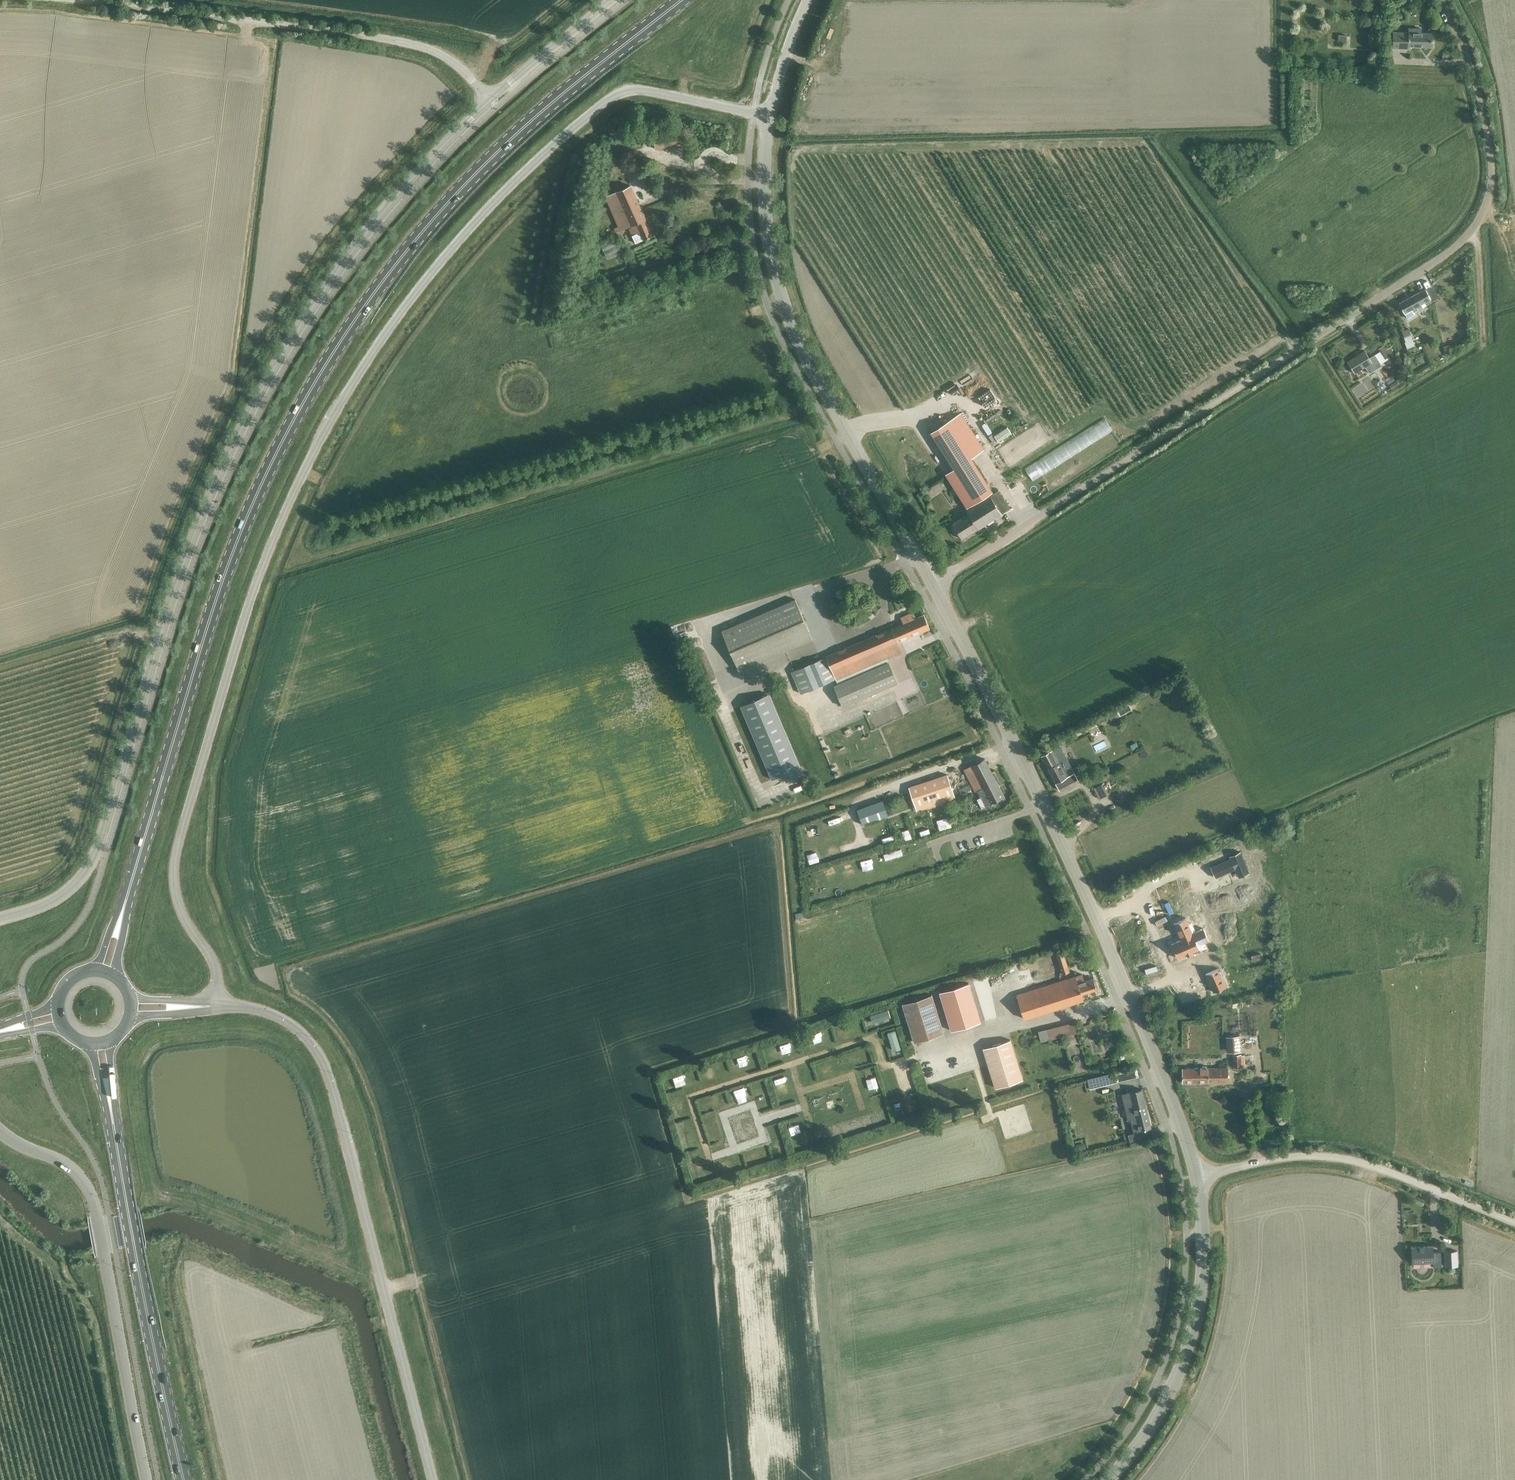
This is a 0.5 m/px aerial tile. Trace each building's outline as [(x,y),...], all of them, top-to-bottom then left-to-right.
[(1393,32),(1393,48),(1407,48),(1407,45),(1431,46),(1432,33),(1421,33),(1421,28),(1408,28),(1408,32),(1393,32)] [(622,165),(618,179),(630,183),(634,169),(622,165)] [(636,243),(653,235),(630,185),(605,196),(619,226),(614,228),(616,232),(631,225),(632,227),(629,228),(636,243)] [(615,239),(601,246),(606,256),(620,250),(615,239)] [(1419,292),(1399,303),(1404,313),(1407,318),(1414,314),(1413,312),(1431,302),(1430,298),(1425,289),(1419,292)] [(1414,348),(1410,336),(1403,338),(1405,342),(1404,343),(1406,351),(1414,348)] [(1379,352),(1375,354),(1369,358),(1365,351),(1346,363),(1354,375),(1365,368),(1369,375),(1382,366),(1381,364),(1389,359),(1387,357),(1393,354),(1389,348),(1386,350),(1383,346),(1377,350),(1379,352)] [(1384,388),(1379,381),(1374,384),(1379,392),(1384,388)] [(992,491),(971,457),(983,449),(960,412),(930,431),(954,468),(945,474),(967,508),(992,491)] [(961,539),(1009,508),(1000,493),(989,500),(987,497),(965,511),(967,514),(952,524),(961,539)] [(721,630),(739,671),(812,639),(795,599),(721,630)] [(898,643),(930,629),(924,614),(915,618),(913,612),(901,617),(904,624),(791,672),(801,693),(836,678),(836,680),(902,652),(898,643)] [(889,662),(833,686),(842,706),(897,682),(889,662)] [(767,694),(740,705),(772,779),(799,767),(767,694)] [(1128,704),(1115,711),(1119,718),(1131,711),(1128,704)] [(1058,789),(1069,783),(1061,766),(1062,765),(1054,748),(1041,755),(1058,789)] [(982,808),(1004,796),(984,758),(963,769),(975,791),(977,790),(981,797),(977,799),(982,808)] [(947,774),(909,787),(917,811),(955,798),(947,774)] [(961,794),(971,789),(969,785),(959,790),(961,794)] [(1098,800),(1106,796),(1101,786),(1093,790),(1098,800)] [(862,825),(888,815),(883,800),(857,809),(862,825)] [(1234,856),(1213,864),(1217,874),(1238,867),(1240,873),(1251,869),(1244,850),(1233,854),(1234,856)] [(1179,946),(1169,950),(1175,965),(1184,961),(1184,963),(1189,961),(1189,959),(1197,956),(1195,952),(1204,949),(1199,936),(1190,940),(1184,924),(1172,929),(1179,946)] [(1062,974),(1069,972),(1062,949),(1056,952),(1062,974)] [(1211,971),(1201,975),(1208,994),(1219,989),(1211,971)] [(1082,997),(1098,992),(1093,978),(1085,981),(1084,978),(1077,981),(1075,976),(1016,994),(1024,1019),(1083,1001),(1082,997)] [(968,982),(939,991),(951,1030),(980,1021),(968,982)] [(943,1033),(931,994),(902,1003),(914,1042),(943,1033)] [(891,1017),(888,1008),(869,1013),(872,1023),(891,1017)] [(1073,1023),(1037,1032),(1040,1043),(1076,1034),(1073,1023)] [(901,1047),(895,1029),(887,1031),(893,1050),(901,1047)] [(996,1088),(1022,1080),(1009,1040),(983,1049),(996,1088)] [(1183,1083),(1227,1083),(1227,1068),(1183,1068),(1183,1083)] [(1122,1095),(1124,1101),(1126,1110),(1128,1110),(1134,1133),(1151,1128),(1142,1090),(1122,1095)] [(1433,1247),(1411,1247),(1412,1263),(1433,1262),(1434,1267),(1441,1267),(1442,1267),(1442,1251),(1440,1251),(1433,1252),(1433,1247)] [(1445,1251),(1446,1267),(1458,1267),(1457,1251),(1445,1251)]
